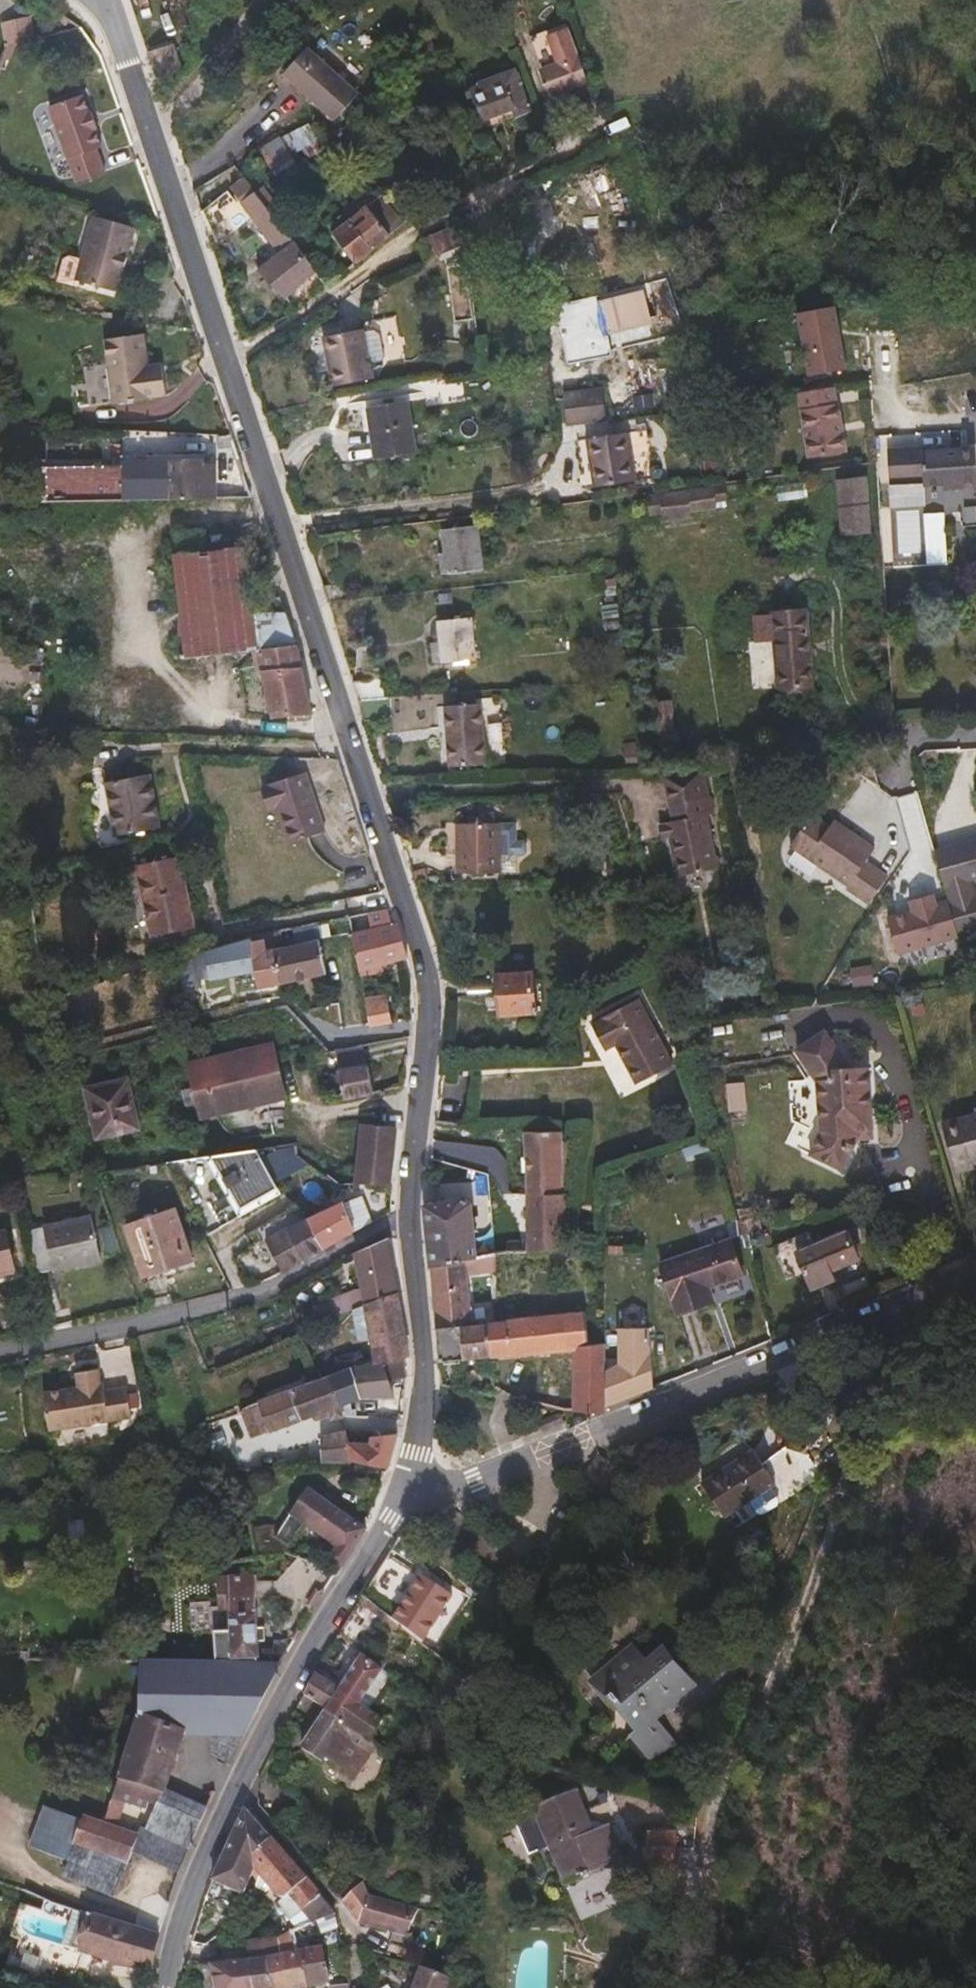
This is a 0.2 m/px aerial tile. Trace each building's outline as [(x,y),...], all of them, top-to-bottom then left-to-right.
[(587,83),(565,25),(529,38),(551,96),(587,83)] [(324,116),(355,86),(324,54),(293,84),(324,116)] [(531,111),(514,69),(500,75),(502,79),(470,92),(482,121),(494,116),(497,125),(531,111)] [(94,149),(99,147),(92,130),(94,129),(86,111),(84,112),(76,95),(44,110),(77,184),(104,172),(94,149)] [(296,163),(281,137),(260,150),(276,175),(296,163)] [(296,204),(286,190),(273,200),(263,187),(256,192),(277,219),(296,204)] [(356,263),(407,221),(376,190),(366,199),(362,196),(341,214),(349,223),(335,235),(356,263)] [(248,219),(229,192),(201,214),(212,249),(248,219)] [(286,299),(318,273),(277,219),(256,192),(241,203),(272,244),(276,242),(283,251),(259,270),(286,299)] [(117,293),(135,227),(92,216),(81,260),(68,257),(62,260),(56,283),(73,288),(75,282),(117,293)] [(651,324),(643,294),(599,306),(607,335),(613,334),(651,324)] [(602,349),(599,332),(580,335),(577,318),(559,321),(566,356),(577,354),(602,349)] [(655,339),(651,324),(613,334),(616,347),(655,339)] [(373,377),(364,329),(323,337),(332,385),(373,377)] [(148,366),(144,334),(103,339),(112,404),(166,397),(163,373),(150,375),(148,366)] [(577,354),(566,356),(568,364),(578,362),(577,354)] [(163,373),(161,364),(148,366),(150,375),(163,373)] [(836,383),(796,390),(808,458),(848,451),(836,383)] [(604,391),(564,393),(566,423),(605,421),(604,391)] [(416,453),(408,401),(367,408),(375,459),(416,453)] [(635,481),(628,432),(588,438),(595,487),(635,481)] [(961,450),(922,453),(924,485),(951,483),(952,489),(975,487),(975,455),(975,448),(961,450)] [(215,500),(214,459),(201,460),(201,466),(172,466),(173,501),(215,500)] [(869,474),(836,475),(838,534),(871,533),(869,474)] [(650,518),(728,510),(726,486),(647,494),(650,518)] [(245,548),(242,525),(202,529),(205,551),(245,548)] [(482,569),(477,526),(442,529),(445,552),(438,553),(440,571),(447,570),(447,573),(482,569)] [(205,551),(202,529),(179,531),(182,553),(205,551)] [(234,659),(236,615),(253,615),(251,597),(245,548),(205,551),(182,553),(173,554),(176,605),(178,657),(196,657),(234,659)] [(311,715),(282,598),(251,597),(253,615),(236,615),(234,659),(259,660),(272,716),(311,715)] [(811,686),(805,609),(773,612),(775,636),(779,689),(811,686)] [(775,636),(773,612),(759,613),(761,637),(775,636)] [(476,667),(472,622),(437,624),(441,670),(476,667)] [(388,699),(382,680),(353,682),(359,701),(388,699)] [(484,766),(480,726),(448,728),(451,768),(484,766)] [(717,867),(706,815),(713,813),(709,796),(707,796),(701,769),(661,772),(672,821),(666,822),(678,876),(717,867)] [(325,832),(306,772),(268,784),(269,787),(261,790),(267,809),(275,806),(287,844),(325,832)] [(159,827),(150,773),(105,781),(114,835),(159,827)] [(517,840),(516,823),(494,823),(494,813),(485,814),(486,823),(457,823),(458,873),(500,872),(500,854),(517,854),(525,854),(527,851),(527,843),(524,840),(517,840)] [(875,850),(847,831),(844,836),(831,826),(813,814),(791,845),(849,886),(847,888),(869,904),(888,876),(867,861),(875,850)] [(847,831),(834,821),(831,826),(844,836),(847,831)] [(517,872),(517,854),(500,854),(500,872),(517,872)] [(192,926),(177,856),(136,865),(151,934),(192,926)] [(428,878),(425,868),(412,872),(415,882),(428,878)] [(908,899),(911,909),(888,915),(899,954),(959,937),(946,888),(908,899)] [(408,957),(398,924),(392,926),(387,911),(362,914),(365,929),(351,933),(360,976),(380,971),(378,962),(408,957)] [(274,950),(269,932),(250,935),(250,938),(227,942),(191,954),(198,988),(233,980),(231,972),(254,966),(259,989),(282,984),(274,950)] [(327,974),(319,939),(274,950),(282,984),(327,974)] [(536,1013),(533,972),(496,974),(499,1015),(536,1013)] [(391,1022),(386,995),(365,999),(370,1025),(391,1022)] [(649,1011),(641,995),(605,1014),(606,1016),(595,1021),(597,1024),(649,1011)] [(675,1062),(649,1011),(597,1024),(608,1046),(618,1041),(638,1080),(675,1062)] [(862,1142),(857,1070),(837,1071),(813,1036),(786,1054),(807,1085),(810,1137),(800,1159),(831,1174),(846,1143),(862,1142)] [(285,1099),(272,1046),(189,1065),(201,1118),(285,1099)] [(367,1065),(364,1046),(333,1051),(337,1071),(367,1065)] [(372,1093),(367,1065),(337,1071),(342,1099),(372,1093)] [(139,1129),(128,1080),(86,1089),(97,1138),(139,1129)] [(942,1125),(954,1167),(975,1161),(975,1116),(942,1125)] [(390,1185),(398,1128),(362,1125),(355,1185),(390,1185)] [(578,1189),(580,1143),(563,1139),(563,1131),(525,1130),(529,1252),(569,1249),(568,1193),(578,1189)] [(268,1172),(298,1155),(296,1144),(255,1150),(268,1172)] [(268,1172),(255,1150),(210,1157),(244,1215),(281,1194),(268,1172)] [(475,1256),(470,1205),(464,1199),(426,1206),(432,1259),(470,1256),(475,1256)] [(354,1233),(342,1202),(309,1219),(294,1207),(245,1235),(252,1249),(269,1239),(287,1270),(354,1233)] [(192,1260),(175,1209),(126,1225),(142,1276),(192,1260)] [(100,1260),(91,1218),(30,1231),(38,1273),(100,1260)] [(750,1236),(747,1218),(739,1219),(743,1238),(750,1236)] [(6,1232),(0,1233),(0,1274),(14,1271),(6,1232)] [(397,1292),(387,1237),(354,1253),(365,1305),(397,1292)] [(715,1300),(710,1286),(743,1275),(731,1239),(659,1263),(677,1313),(715,1300)] [(863,1268),(851,1242),(801,1264),(812,1290),(863,1268)] [(497,1275),(498,1254),(475,1256),(470,1256),(472,1276),(497,1275)] [(472,1276),(470,1256),(432,1259),(437,1328),(478,1325),(476,1305),(472,1276)] [(360,1307),(354,1290),(322,1304),(329,1320),(353,1309),(360,1307)] [(405,1339),(397,1292),(365,1305),(366,1311),(370,1332),(373,1346),(405,1339)] [(496,1324),(496,1303),(476,1305),(478,1325),(496,1324)] [(366,1311),(365,1305),(360,1307),(353,1309),(354,1315),(366,1311)] [(370,1332),(366,1311),(354,1315),(359,1336),(370,1332)] [(590,1344),(585,1311),(508,1318),(507,1323),(496,1324),(490,1356),(491,1363),(517,1359),(517,1353),(577,1347),(576,1398),(564,1397),(563,1408),(606,1412),(606,1406),(606,1360),(606,1343),(590,1344)] [(490,1356),(496,1324),(478,1325),(437,1328),(441,1361),(490,1356)] [(655,1386),(651,1326),(620,1328),(622,1360),(606,1360),(606,1406),(655,1386)] [(408,1356),(405,1339),(373,1346),(375,1359),(404,1356),(408,1356)] [(363,1363),(361,1350),(332,1358),(335,1372),(363,1363)] [(387,1380),(407,1375),(404,1356),(375,1359),(363,1363),(335,1372),(330,1374),(340,1406),(363,1397),(383,1397),(379,1415),(399,1419),(404,1396),(393,1396),(387,1380)] [(131,1411),(126,1381),(104,1384),(102,1377),(99,1378),(97,1362),(75,1366),(78,1383),(66,1385),(66,1383),(43,1386),(49,1424),(131,1411)] [(340,1406),(330,1374),(256,1402),(267,1427),(268,1429),(316,1414),(317,1419),(332,1414),(332,1417),(342,1414),(340,1406)] [(267,1427),(256,1402),(238,1409),(249,1434),(267,1427)] [(349,1441),(346,1430),(321,1435),(321,1460),(352,1461),(353,1457),(349,1441)] [(388,1465),(397,1431),(371,1435),(369,1443),(349,1441),(353,1457),(388,1465)] [(724,1515),(775,1483),(765,1467),(753,1448),(702,1480),(724,1515)] [(806,1482),(788,1453),(765,1467),(775,1483),(783,1497),(806,1482)] [(588,1491),(605,1465),(596,1459),(579,1485),(588,1491)] [(283,1553),(301,1525),(335,1548),(330,1558),(342,1567),(366,1527),(308,1487),(277,1535),(269,1536),(267,1523),(252,1526),(251,1518),(217,1524),(224,1563),(283,1553)] [(424,1621),(445,1589),(421,1573),(400,1606),(424,1621)] [(256,1629),(257,1576),(221,1575),(220,1606),(230,1606),(230,1629),(213,1629),(213,1663),(257,1664),(257,1640),(261,1640),(261,1629),(256,1629)] [(281,1665),(292,1645),(275,1645),(275,1651),(265,1651),(258,1664),(281,1665)] [(651,1663),(638,1648),(628,1656),(641,1671),(651,1663)] [(692,1684),(664,1652),(651,1663),(641,1671),(628,1656),(596,1684),(636,1731),(629,1737),(649,1760),(674,1738),(655,1716),(692,1684)] [(355,1710),(381,1668),(361,1655),(339,1689),(315,1674),(304,1694),(346,1723),(355,1710)] [(245,1733),(281,1665),(258,1664),(257,1664),(213,1663),(141,1662),(139,1713),(183,1731),(214,1732),(245,1733)] [(331,1766),(351,1735),(355,1737),(353,1741),(369,1751),(374,1743),(354,1728),(346,1723),(304,1694),(297,1707),(318,1720),(301,1747),(331,1766)] [(354,1728),(363,1714),(355,1710),(346,1723),(354,1728)] [(164,1790),(183,1731),(139,1713),(112,1795),(125,1799),(148,1806),(149,1801),(159,1804),(164,1790)] [(231,1761),(245,1733),(214,1732),(217,1756),(231,1761)] [(621,1857),(607,1823),(592,1829),(575,1789),(535,1806),(567,1881),(621,1857)] [(189,1847),(209,1807),(164,1790),(159,1804),(148,1831),(189,1847)] [(119,1819),(125,1799),(112,1795),(106,1814),(119,1819)] [(264,1874),(284,1852),(244,1807),(209,1895),(226,1903),(234,1887),(243,1891),(247,1893),(259,1868),(264,1874)] [(116,1829),(103,1824),(91,1820),(85,1820),(64,1812),(56,1837),(76,1845),(125,1864),(133,1847),(137,1837),(116,1829)] [(116,1829),(119,1819),(106,1814),(103,1824),(116,1829)] [(189,1847),(148,1831),(141,1828),(137,1837),(133,1847),(180,1867),(189,1847)] [(672,1847),(672,1834),(645,1835),(645,1847),(672,1847)] [(114,1891),(125,1864),(76,1845),(65,1873),(114,1891)] [(676,1876),(675,1847),(672,1847),(645,1847),(646,1877),(676,1876)] [(321,1893),(284,1852),(264,1874),(275,1887),(285,1899),(284,1902),(295,1919),(321,1893)] [(275,1887),(264,1874),(260,1887),(269,1893),(275,1887)] [(407,1933),(415,1907),(367,1894),(361,1881),(343,1900),(359,1920),(373,1924),(407,1933)] [(235,1908),(243,1891),(234,1887),(226,1903),(235,1908)] [(335,1910),(321,1893),(295,1919),(302,1929),(317,1920),(335,1910)] [(338,1926),(335,1910),(317,1920),(324,1931),(338,1926)] [(152,1967),(158,1934),(91,1913),(80,1948),(114,1960),(152,1967)] [(371,1933),(373,1924),(359,1920),(359,1930),(371,1933)] [(341,1941),(338,1926),(324,1931),(328,1946),(341,1941)] [(285,1955),(282,1938),(251,1943),(253,1960),(285,1955)] [(328,1978),(320,1945),(303,1952),(309,1986),(328,1978)] [(556,1946),(518,1947),(519,1987),(557,1987),(556,1946)] [(303,1952),(285,1955),(287,1987),(300,1987),(309,1986),(303,1952)] [(285,1955),(253,1960),(255,1987),(287,1987),(285,1955)] [(253,1960),(213,1963),(217,1987),(255,1987),(253,1960)] [(448,1976),(421,1966),(412,1987),(445,1987),(448,1976)]
